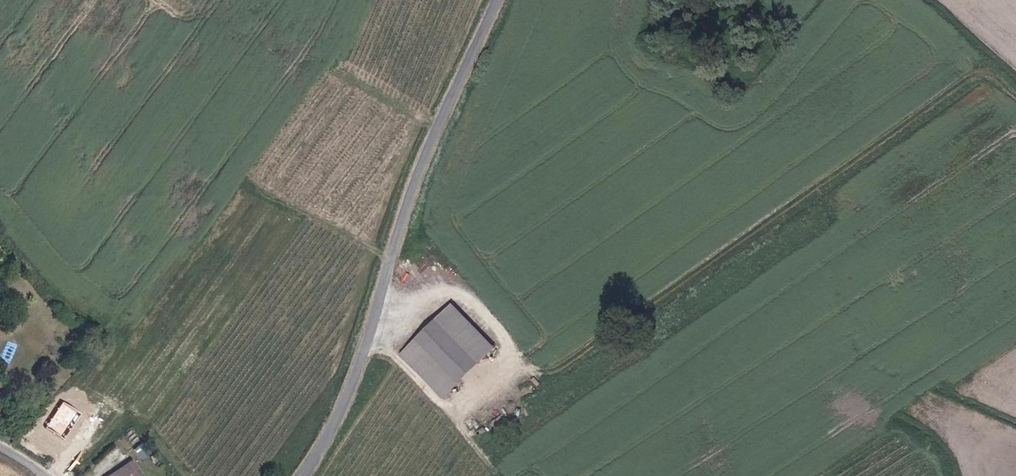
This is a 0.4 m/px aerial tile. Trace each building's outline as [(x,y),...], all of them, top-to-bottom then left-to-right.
[(505,357),(461,315),(444,333),(487,375),(505,357)] [(487,375),(444,333),(412,365),(455,408),(487,375)] [(82,413),(64,402),(48,429),(66,440),(82,413)] [(108,473),(109,475),(146,475),(135,456),(107,472),(108,473)]
